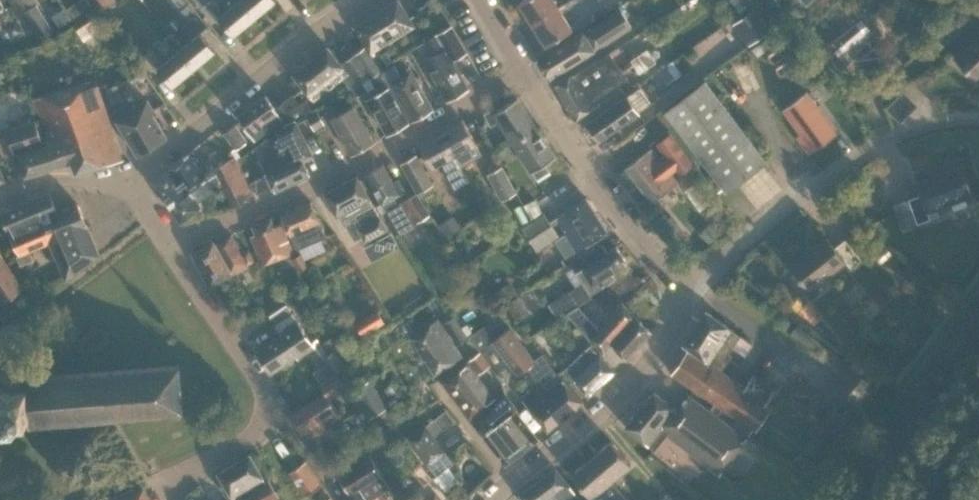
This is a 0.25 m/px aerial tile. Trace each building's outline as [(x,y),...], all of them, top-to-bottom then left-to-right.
[(254,16),(241,0),(237,0),(236,1),(224,11),(214,0),(208,0),(203,4),(216,19),(220,16),(234,33),(254,16)] [(254,16),(273,0),(241,0),(254,16)] [(356,52),(373,75),(389,64),(380,51),(375,55),(372,51),(415,24),(400,0),(393,0),(354,24),(367,45),(356,52)] [(442,5),(439,0),(426,0),(432,11),(442,5)] [(533,22),(559,5),(556,0),(519,0),(533,22)] [(739,12),(732,0),(725,0),(722,2),(732,17),(739,12)] [(53,30),(37,2),(25,10),(41,37),(53,30)] [(573,27),(559,5),(533,22),(547,43),(573,27)] [(754,7),(733,23),(748,44),(770,28),(754,7)] [(595,49),(632,25),(621,8),(591,27),(590,26),(537,59),(549,78),(595,49)] [(829,43),(839,55),(872,29),(862,17),(829,43)] [(447,98),(469,86),(453,58),(467,50),(452,24),(438,32),(437,32),(425,39),(433,53),(425,58),(447,98)] [(179,49),(194,67),(215,49),(201,31),(184,45),(172,31),(163,38),(175,52),(179,49)] [(955,55),(977,77),(978,76),(978,31),(955,55)] [(373,75),(356,52),(342,62),(328,45),(293,72),(314,99),(343,76),(350,87),(351,86),(353,88),(373,75)] [(174,83),(194,67),(179,49),(175,52),(163,62),(151,48),(143,55),(155,69),(159,66),(174,83)] [(575,118),(594,106),(601,100),(599,96),(617,84),(630,75),(613,48),(555,84),(575,118)] [(640,72),(656,60),(648,48),(631,59),(640,72)] [(851,60),(844,52),(835,60),(841,68),(851,60)] [(666,87),(689,71),(679,57),(657,73),(666,87)] [(412,118),(433,106),(411,67),(401,73),(395,63),(382,70),(389,81),(391,80),(412,118)] [(387,132),(409,120),(389,85),(391,85),(382,70),(371,76),(379,91),(368,97),(387,132)] [(18,149),(26,174),(73,160),(76,171),(123,158),(98,83),(94,84),(93,78),(35,97),(45,123),(49,121),(50,126),(47,127),(51,136),(47,137),(47,139),(43,140),(26,146),(26,148),(22,149),(22,148),(18,149)] [(727,189),(767,159),(706,79),(666,110),(727,189)] [(112,103),(123,100),(125,99),(119,82),(107,86),(112,103)] [(363,82),(353,88),(357,94),(366,88),(363,82)] [(640,112),(639,110),(650,102),(639,86),(627,95),(587,123),(599,140),(640,112)] [(909,87),(892,104),(907,119),(924,102),(909,87)] [(809,151),(837,131),(806,89),(782,107),(800,131),(796,134),(809,151)] [(255,139),(272,126),(283,117),(266,93),(237,115),(255,139)] [(291,94),(281,102),(292,119),(304,113),(291,94)] [(496,152),(513,141),(537,126),(518,96),(497,109),(494,104),(483,110),(490,124),(499,120),(509,135),(492,146),(496,152)] [(126,111),(123,100),(112,103),(116,117),(138,154),(168,136),(153,112),(154,108),(148,98),(126,111)] [(354,106),(355,105),(354,104),(332,117),(352,152),(374,140),(354,106)] [(463,117),(441,130),(461,165),(473,158),(483,153),(463,117)] [(269,134),(278,153),(277,153),(272,155),(261,161),(272,183),(275,190),(311,173),(310,172),(297,144),(296,141),(307,136),(298,118),(277,128),(269,134)] [(14,150),(18,149),(22,148),(22,149),(26,148),(26,146),(43,140),(36,119),(7,129),(14,150)] [(238,148),(248,141),(235,123),(224,131),(235,146),(231,149),(235,155),(236,154),(237,158),(242,155),(238,148)] [(556,155),(537,126),(513,141),(532,171),(533,170),(538,179),(551,171),(545,162),(556,155)] [(443,161),(448,172),(447,173),(455,187),(469,179),(461,165),(441,130),(420,142),(433,167),(443,161)] [(652,146),(626,166),(652,201),(679,181),(671,172),(677,167),(680,172),(694,162),(671,132),(657,142),(668,156),(663,161),(652,146)] [(420,150),(417,152),(401,161),(418,190),(435,180),(420,150)] [(235,155),(211,167),(214,172),(206,177),(188,152),(153,179),(181,220),(202,205),(197,199),(223,183),(234,205),(256,195),(237,158),(236,154),(235,155)] [(382,211),(386,209),(399,232),(417,222),(404,199),(398,202),(394,195),(405,189),(399,177),(394,180),(384,162),(366,172),(382,201),(378,203),(382,211)] [(503,164),(487,172),(501,199),(517,190),(503,164)] [(927,210),(970,194),(960,165),(915,181),(920,194),(907,198),(916,223),(929,218),(927,210)] [(325,192),(342,222),(344,226),(354,220),(366,239),(388,227),(358,174),(325,192)] [(259,178),(250,182),(255,193),(264,189),(259,178)] [(30,249),(51,240),(67,278),(100,253),(79,202),(59,210),(50,190),(1,212),(20,253),(17,254),(21,263),(34,258),(30,249)] [(418,220),(430,213),(416,191),(404,198),(418,220)] [(544,212),(522,227),(537,249),(559,233),(553,224),(559,220),(577,249),(586,243),(587,243),(608,230),(587,196),(566,209),(566,210),(550,220),(544,212)] [(297,247),(327,234),(320,220),(312,199),(281,213),(291,234),(297,247)] [(264,263),(272,259),(294,250),(282,221),(274,224),(271,217),(253,224),(256,232),(251,234),(264,263)] [(248,263),(255,259),(249,248),(242,252),(232,233),(214,241),(214,240),(192,251),(210,284),(231,272),(248,263)] [(849,267),(860,258),(844,238),(833,246),(825,236),(789,265),(809,290),(844,261),(849,267)] [(557,316),(592,294),(591,292),(615,277),(612,271),(628,262),(616,244),(608,250),(603,243),(563,268),(578,293),(574,296),(570,290),(549,304),(557,316)] [(3,301),(24,287),(0,251),(0,296),(3,301)] [(309,264),(302,252),(292,257),(300,270),(309,264)] [(518,290),(511,280),(499,288),(506,298),(518,290)] [(290,310),(280,295),(265,306),(275,321),(290,310)] [(598,326),(589,336),(603,351),(612,342),(627,357),(652,330),(622,301),(598,326)] [(578,303),(567,311),(589,336),(598,326),(578,303)] [(386,320),(378,307),(356,321),(357,322),(353,325),(360,336),(386,320)] [(715,400),(710,407),(718,413),(723,406),(738,416),(733,422),(749,433),(754,427),(756,429),(770,409),(762,404),(774,387),(754,373),(746,385),(720,368),(731,353),(728,351),(740,333),(706,309),(684,343),(689,347),(672,372),(715,400)] [(271,371),(272,370),(287,360),(290,361),(294,359),(295,355),(296,354),(298,356),(315,345),(335,373),(346,366),(335,349),(329,353),(318,337),(312,340),(293,311),(275,323),(281,332),(256,349),(271,371)] [(444,321),(458,343),(468,336),(454,314),(444,321)] [(435,371),(462,354),(438,318),(411,335),(435,371)] [(495,338),(492,340),(509,362),(517,373),(528,365),(541,381),(539,383),(535,386),(536,388),(523,399),(548,429),(560,418),(560,419),(576,405),(582,399),(559,373),(543,352),(535,357),(511,326),(495,338)] [(478,328),(469,335),(478,349),(479,348),(480,350),(490,343),(478,328)] [(340,345),(333,335),(323,342),(330,352),(340,345)] [(615,369),(594,346),(591,342),(565,367),(568,370),(589,393),(615,369)] [(478,373),(490,363),(480,350),(466,360),(468,362),(462,367),(461,367),(444,381),(470,415),(495,396),(478,373)] [(113,413),(183,407),(179,363),(28,375),(28,383),(1,385),(2,399),(3,414),(30,412),(31,421),(113,413)] [(878,385),(853,366),(834,391),(859,411),(878,385)] [(329,396),(346,385),(339,373),(321,384),(325,391),(291,412),(302,431),(337,409),(329,396)] [(370,378),(353,389),(370,416),(388,405),(370,378)] [(678,409),(655,390),(626,425),(644,440),(645,440),(653,447),(666,431),(720,472),(747,434),(688,394),(678,409)] [(506,461),(538,436),(516,408),(517,406),(507,392),(485,409),(495,422),(483,432),(506,461)] [(446,410),(436,417),(444,428),(454,420),(446,410)] [(437,475),(455,461),(446,449),(426,423),(408,437),(428,463),(437,475)] [(629,499),(630,499),(612,478),(631,462),(611,439),(592,456),(611,479),(629,499)] [(272,499),(279,495),(269,477),(266,479),(250,452),(219,471),(236,499),(272,499)] [(337,498),(338,499),(369,499),(368,499),(390,485),(382,473),(370,453),(338,473),(349,490),(337,498)] [(611,479),(592,456),(572,473),(591,496),(592,495),(596,499),(611,499),(629,499),(611,479)] [(306,494),(322,482),(306,459),(290,470),(306,494)] [(578,494),(570,483),(569,483),(556,467),(520,493),(525,499),(583,499),(578,494)] [(143,487),(136,491),(133,486),(109,498),(109,499),(149,499),(143,487)] [(669,486),(661,499),(691,499),(669,486)] [(436,491),(426,499),(443,499),(436,491)]
